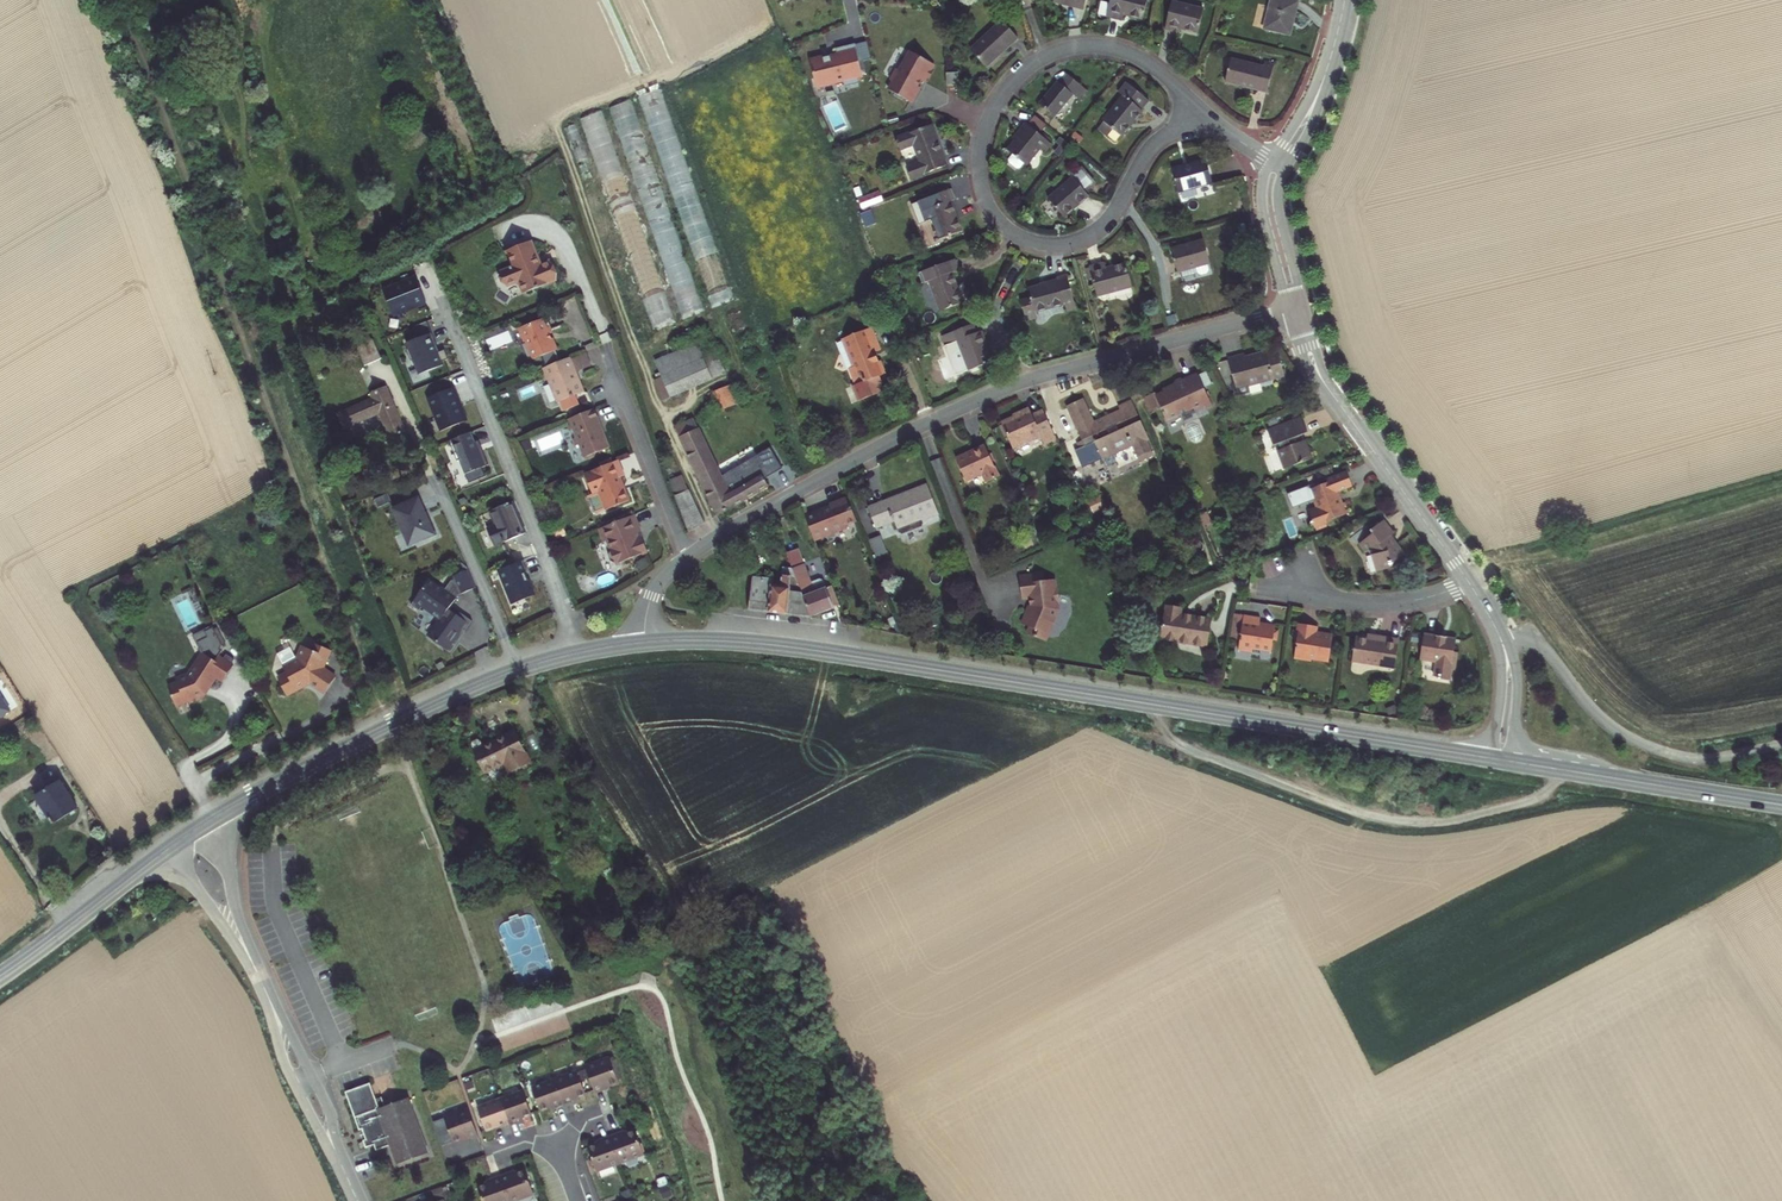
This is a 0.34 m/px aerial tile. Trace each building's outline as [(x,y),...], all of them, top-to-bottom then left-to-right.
[(1056,5),(1077,9),(1087,11),(1089,0),(1057,0),(1056,5)] [(1150,0),(1113,0),(1110,17),(1126,20),(1128,14),(1133,15),(1146,18),(1150,0)] [(1179,0),(1172,0),(1167,24),(1174,25),(1175,22),(1180,23),(1198,27),(1202,5),(1179,0)] [(1267,2),(1263,23),(1301,32),(1305,12),(1308,0),(1281,0),(1279,5),(1267,2)] [(1007,23),(978,55),(996,71),(1015,48),(1025,38),(1007,23)] [(870,44),(860,46),(865,63),(874,61),(870,44)] [(831,57),(814,60),(820,88),(848,81),(849,88),(861,85),(860,78),(868,77),(865,63),(860,46),(842,50),(844,55),(838,56),(838,57),(835,58),(831,59),(831,57)] [(894,92),(917,105),(925,90),(923,89),(925,86),(926,83),(929,85),(932,79),(934,81),(938,73),(936,72),(939,67),(915,53),(905,72),(901,73),(897,81),(898,84),(894,92)] [(1274,65),(1241,58),(1236,80),(1259,86),(1279,90),(1286,61),(1276,59),(1274,65)] [(960,71),(947,72),(948,86),(959,86),(960,71)] [(1058,88),(1044,107),(1062,120),(1085,87),(1070,77),(1064,86),(1061,84),(1058,88)] [(1126,92),(1108,122),(1120,129),(1128,135),(1143,114),(1148,106),(1145,104),(1152,94),(1130,79),(1124,89),(1126,92)] [(736,299),(661,88),(576,119),(655,331),(736,299)] [(1040,119),(1032,131),(1045,140),(1053,128),(1040,119)] [(1120,129),(1108,122),(1102,131),(1114,139),(1120,129)] [(576,125),(567,127),(577,161),(586,158),(576,125)] [(1023,148),(1016,159),(1021,162),(1017,168),(1018,171),(1026,177),(1029,176),(1033,171),(1035,173),(1048,154),(1053,158),(1059,149),(1045,140),(1032,131),(1030,130),(1024,138),(1028,141),(1023,148)] [(937,134),(910,144),(917,161),(922,159),(926,169),(913,174),(917,186),(952,172),(945,154),(937,134)] [(1187,162),(1179,165),(1187,189),(1219,178),(1212,154),(1187,162)] [(1088,210),(1101,198),(1095,192),(1104,184),(1093,172),(1061,201),(1077,219),(1088,210)] [(861,208),(883,200),(879,189),(857,197),(861,208)] [(958,194),(938,202),(942,212),(936,215),(947,244),(969,235),(960,214),(958,207),(963,205),(958,194)] [(1214,260),(1208,239),(1182,246),(1177,247),(1184,269),(1214,260)] [(532,242),(508,251),(515,268),(502,273),(508,288),(520,282),(526,295),(557,282),(549,262),(542,265),(539,260),(532,242)] [(962,264),(935,276),(938,284),(935,286),(948,315),(957,310),(959,316),(968,312),(967,308),(970,306),(963,290),(958,278),(966,274),(962,264)] [(1116,265),(1100,269),(1109,299),(1143,290),(1136,266),(1122,270),(1117,272),(1116,265)] [(418,275),(384,287),(394,311),(404,307),(408,305),(409,307),(428,299),(418,275)] [(1057,287),(1037,292),(1042,309),(1030,312),(1034,326),(1047,323),(1045,315),(1076,307),(1078,313),(1086,311),(1078,278),(1070,280),(1070,283),(1057,287)] [(549,314),(521,326),(527,340),(529,339),(537,358),(545,355),(549,364),(562,359),(554,337),(552,332),(556,330),(549,314)] [(884,324),(854,335),(864,362),(860,364),(866,381),(896,370),(891,357),(888,358),(886,352),(884,348),(892,345),(884,324)] [(982,328),(952,342),(956,350),(966,345),(979,373),(991,368),(1001,363),(989,337),(986,338),(982,328)] [(444,360),(451,357),(447,347),(440,350),(438,347),(436,342),(438,341),(434,331),(416,338),(419,343),(416,345),(420,356),(423,354),(429,369),(445,363),(444,360)] [(375,334),(359,341),(367,360),(383,353),(375,334)] [(1241,345),(1224,352),(1241,392),(1252,387),(1249,380),(1285,364),(1274,339),(1263,344),(1262,340),(1253,344),(1242,348),(1241,345)] [(662,367),(668,380),(663,383),(672,404),(715,386),(699,351),(662,367)] [(570,358),(575,370),(590,364),(585,352),(570,358)] [(549,364),(540,368),(558,412),(574,406),(569,394),(580,390),(575,376),(573,371),(575,370),(570,358),(569,356),(562,359),(549,364)] [(1179,411),(1182,418),(1191,413),(1189,410),(1194,408),(1192,403),(1200,399),(1204,401),(1209,399),(1195,367),(1184,372),(1181,374),(1179,372),(1173,375),(1172,378),(1165,382),(1163,388),(1154,392),(1165,417),(1179,411)] [(382,408),(390,429),(404,424),(385,380),(370,386),(374,393),(338,408),(345,424),(375,411),(382,408)] [(719,411),(741,402),(733,383),(711,391),(719,411)] [(462,401),(455,385),(430,395),(443,429),(467,419),(461,404),(463,404),(462,401)] [(1130,438),(1136,450),(1148,444),(1142,432),(1145,431),(1137,413),(1133,415),(1130,409),(1134,407),(1126,391),(1114,396),(1116,402),(1104,407),(1089,414),(1079,392),(1062,400),(1080,439),(1089,435),(1101,460),(1111,455),(1108,448),(1130,438)] [(595,417),(591,408),(564,419),(574,443),(576,443),(581,456),(584,454),(588,456),(590,455),(592,452),(607,446),(595,417)] [(1056,440),(1043,411),(1033,416),(1030,409),(1020,414),(1004,421),(1016,448),(1042,436),(1046,444),(1056,440)] [(1302,415),(1268,428),(1273,442),(1280,440),(1282,446),(1280,447),(1287,467),(1312,458),(1306,440),(1303,441),(1301,438),(1300,434),(1308,431),(1302,415)] [(733,499),(720,471),(700,428),(696,422),(679,432),(720,519),(734,511),(747,503),(742,496),(733,499)] [(474,429),(452,438),(460,458),(462,457),(472,481),(488,474),(485,465),(491,463),(485,448),(482,449),(478,439),(474,429)] [(977,464),(981,475),(996,468),(982,436),(970,442),(952,450),(961,470),(977,464)] [(1276,453),(1264,457),(1270,474),(1282,470),(1276,453)] [(622,474),(616,460),(582,474),(590,493),(596,490),(604,509),(627,500),(620,482),(618,476),(622,474)] [(761,471),(766,483),(779,478),(771,460),(759,465),(761,471)] [(770,490),(766,483),(761,471),(747,477),(738,482),(730,466),(720,471),(733,499),(742,496),(747,503),(758,497),(770,490)] [(1319,504),(1309,508),(1316,526),(1335,518),(1334,516),(1352,509),(1348,499),(1343,501),(1341,495),(1339,491),(1355,485),(1348,468),(1327,476),(1328,481),(1313,486),(1319,504)] [(680,471),(670,476),(691,536),(703,530),(680,471)] [(901,534),(943,519),(933,490),(886,506),(872,511),(879,532),(898,525),(901,534)] [(421,496),(393,508),(410,546),(437,534),(429,515),(421,496)] [(835,511),(812,519),(821,542),(855,529),(856,528),(855,526),(867,522),(858,499),(840,506),(841,509),(839,511),(837,513),(835,511)] [(522,517),(516,502),(494,511),(500,523),(491,527),(497,543),(528,531),(522,517)] [(640,530),(634,513),(600,527),(604,538),(606,536),(610,547),(608,548),(614,563),(647,549),(642,536),(638,538),(637,535),(636,532),(640,530)] [(1375,530),(1362,539),(1369,549),(1374,548),(1381,571),(1398,565),(1397,562),(1410,552),(1402,541),(1399,543),(1396,538),(1392,533),(1399,529),(1389,515),(1373,526),(1375,530)] [(564,521),(553,526),(558,535),(568,531),(564,521)] [(880,535),(869,539),(876,557),(887,553),(880,535)] [(796,571),(805,599),(811,620),(826,615),(837,611),(830,591),(827,583),(823,581),(814,584),(804,555),(792,559),(796,571)] [(524,560),(499,571),(513,605),(536,595),(530,581),(526,573),(528,572),(524,560)] [(774,615),(811,620),(805,599),(796,571),(784,569),(783,590),(776,590),(776,584),(753,582),(751,612),(774,615)] [(431,579),(414,600),(436,617),(440,619),(427,635),(448,651),(468,621),(449,609),(452,604),(456,598),(463,593),(476,588),(468,570),(454,577),(455,580),(452,581),(445,590),(431,579)] [(1036,578),(1021,580),(1024,599),(1031,598),(1032,601),(1033,603),(1034,605),(1034,608),(1032,608),(1030,610),(1024,627),(1035,631),(1033,638),(1047,643),(1054,625),(1056,626),(1062,613),(1062,611),(1062,608),(1060,606),(1059,604),(1061,597),(1056,592),(1057,590),(1056,582),(1046,583),(1045,574),(1035,575),(1036,578)] [(837,588),(830,591),(837,611),(844,609),(837,588)] [(1160,642),(1208,648),(1211,620),(1196,618),(1180,616),(1181,607),(1165,605),(1160,642)] [(1258,619),(1247,618),(1243,654),(1266,656),(1266,652),(1276,653),(1278,626),(1264,624),(1265,620),(1258,619)] [(1310,627),(1297,625),(1295,644),(1296,644),(1294,660),(1310,662),(1311,659),(1327,660),(1330,633),(1314,631),(1315,627),(1310,627)] [(224,684),(234,664),(220,655),(222,652),(220,649),(222,644),(214,626),(193,636),(202,652),(197,659),(189,672),(176,678),(177,681),(168,685),(177,708),(207,696),(217,680),(224,684)] [(1439,636),(1422,634),(1419,659),(1433,661),(1431,677),(1448,679),(1450,663),(1453,663),(1454,650),(1451,649),(1452,638),(1439,636)] [(292,640),(281,645),(279,648),(286,662),(287,663),(289,663),(292,669),(279,683),(293,696),(306,683),(309,685),(307,688),(319,697),(327,685),(321,681),(330,668),(314,656),(308,643),(302,646),(300,643),(292,640)] [(1378,649),(1358,647),(1356,669),(1396,673),(1399,645),(1388,644),(1378,643),(1378,649)] [(13,710),(0,690),(0,719),(13,710)] [(474,751),(484,773),(504,764),(509,774),(531,763),(515,731),(482,747),(479,742),(477,740),(472,742),(472,746),(474,751)] [(60,781),(36,797),(53,824),(78,808),(60,781)] [(610,1058),(586,1067),(595,1094),(604,1090),(603,1087),(619,1082),(610,1058)] [(578,1072),(555,1080),(564,1105),(572,1102),(571,1099),(586,1094),(578,1072)] [(556,1108),(564,1105),(555,1080),(532,1088),(540,1111),(554,1105),(556,1108)] [(369,1084),(347,1092),(366,1147),(374,1144),(376,1151),(391,1146),(398,1165),(428,1154),(407,1098),(378,1108),(369,1084)] [(523,1091),(501,1100),(510,1125),(518,1122),(517,1119),(531,1114),(523,1091)] [(501,1128),(510,1125),(501,1100),(478,1108),(486,1130),(500,1125),(501,1128)] [(469,1110),(444,1118),(453,1142),(468,1137),(469,1139),(478,1136),(469,1110)] [(619,1133),(610,1136),(620,1162),(644,1154),(635,1130),(620,1135),(619,1133)] [(596,1171),(620,1162),(610,1136),(602,1139),(603,1141),(588,1147),(596,1171)] [(501,1176),(510,1200),(513,1200),(534,1193),(525,1170),(510,1175),(509,1172),(501,1176)] [(501,1176),(492,1179),(493,1182),(478,1187),(483,1200),(510,1200),(501,1176)]
